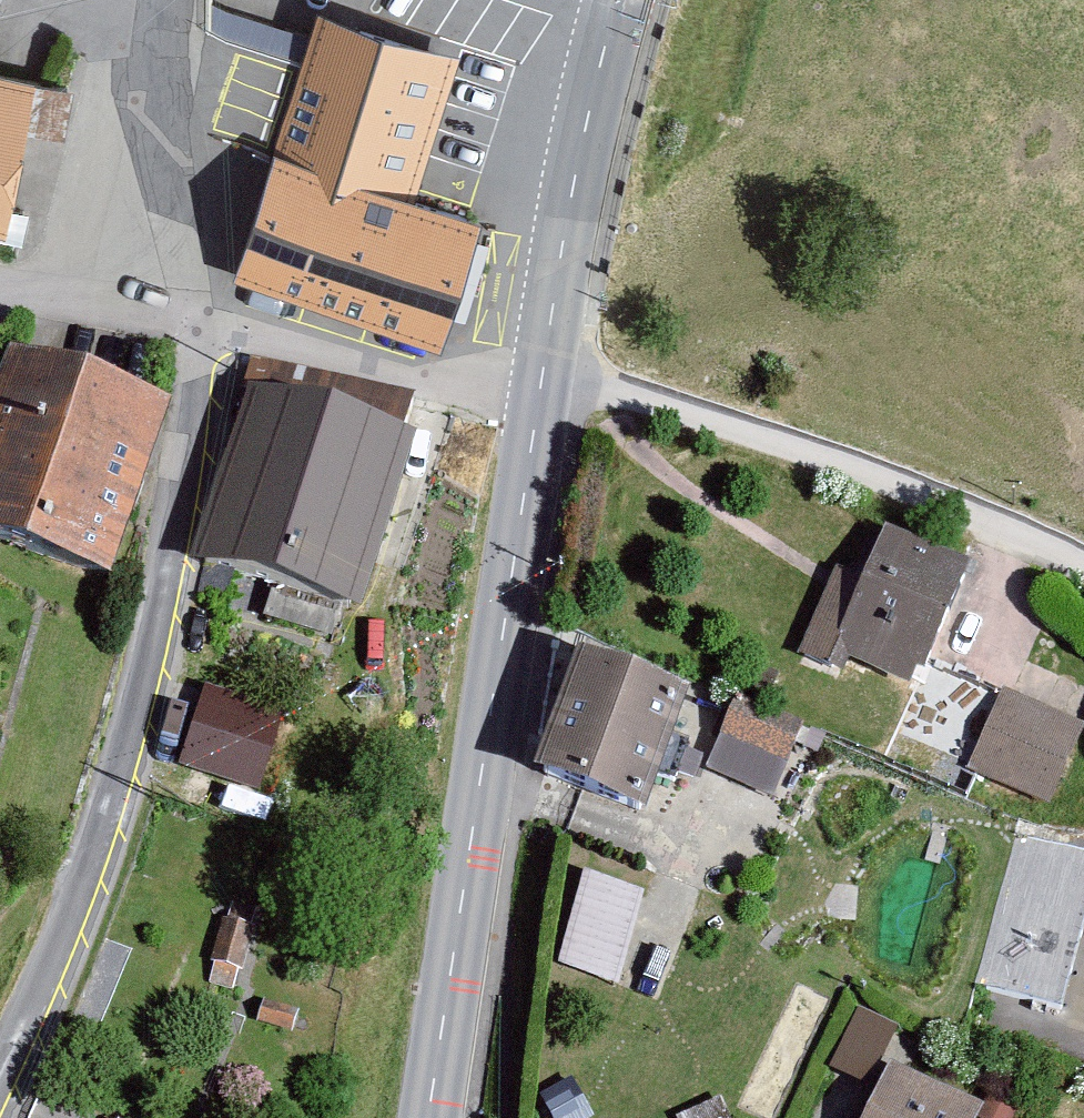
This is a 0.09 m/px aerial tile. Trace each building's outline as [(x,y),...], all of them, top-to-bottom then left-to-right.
[(460,47),(320,4),(234,272),(444,337),(481,207),(419,185),(460,47)] [(7,223),(35,70),(0,62),(0,222),(7,223)] [(9,349),(0,374),(0,541),(112,580),(173,405),(9,349)] [(414,397),(259,356),(196,563),(364,615),(420,438),(404,433),(414,397)] [(971,565),(889,530),(864,581),(838,570),(801,655),(840,675),(850,660),(916,689),(971,565)] [(690,694),(583,655),(540,772),(647,814),(690,694)] [(287,711),(205,686),(180,767),(260,795),(287,711)] [(1083,728),(1005,691),(970,769),(1052,807),(1083,728)] [(806,725),(739,696),(708,770),(773,800),(806,725)] [(1017,838),(975,988),(1063,1010),(1083,933),(1083,853),(1017,838)] [(645,894),(586,872),(559,964),(618,989),(645,894)] [(256,909),(232,901),(228,919),(222,918),(211,962),(215,962),(210,983),(234,989),(239,969),(242,970),(253,927),(251,926),(256,909)] [(298,1012),(264,1001),(257,1021),(291,1032),(298,1012)] [(900,1027),(860,1008),(832,1070),(873,1089),(900,1027)] [(894,1067),(868,1117),(981,1117),(985,1109),(894,1067)] [(541,1096),(552,1117),(595,1117),(572,1080),(541,1096)] [(981,1117),(1015,1117),(1022,1101),(994,1089),(985,1109),(981,1117)]
